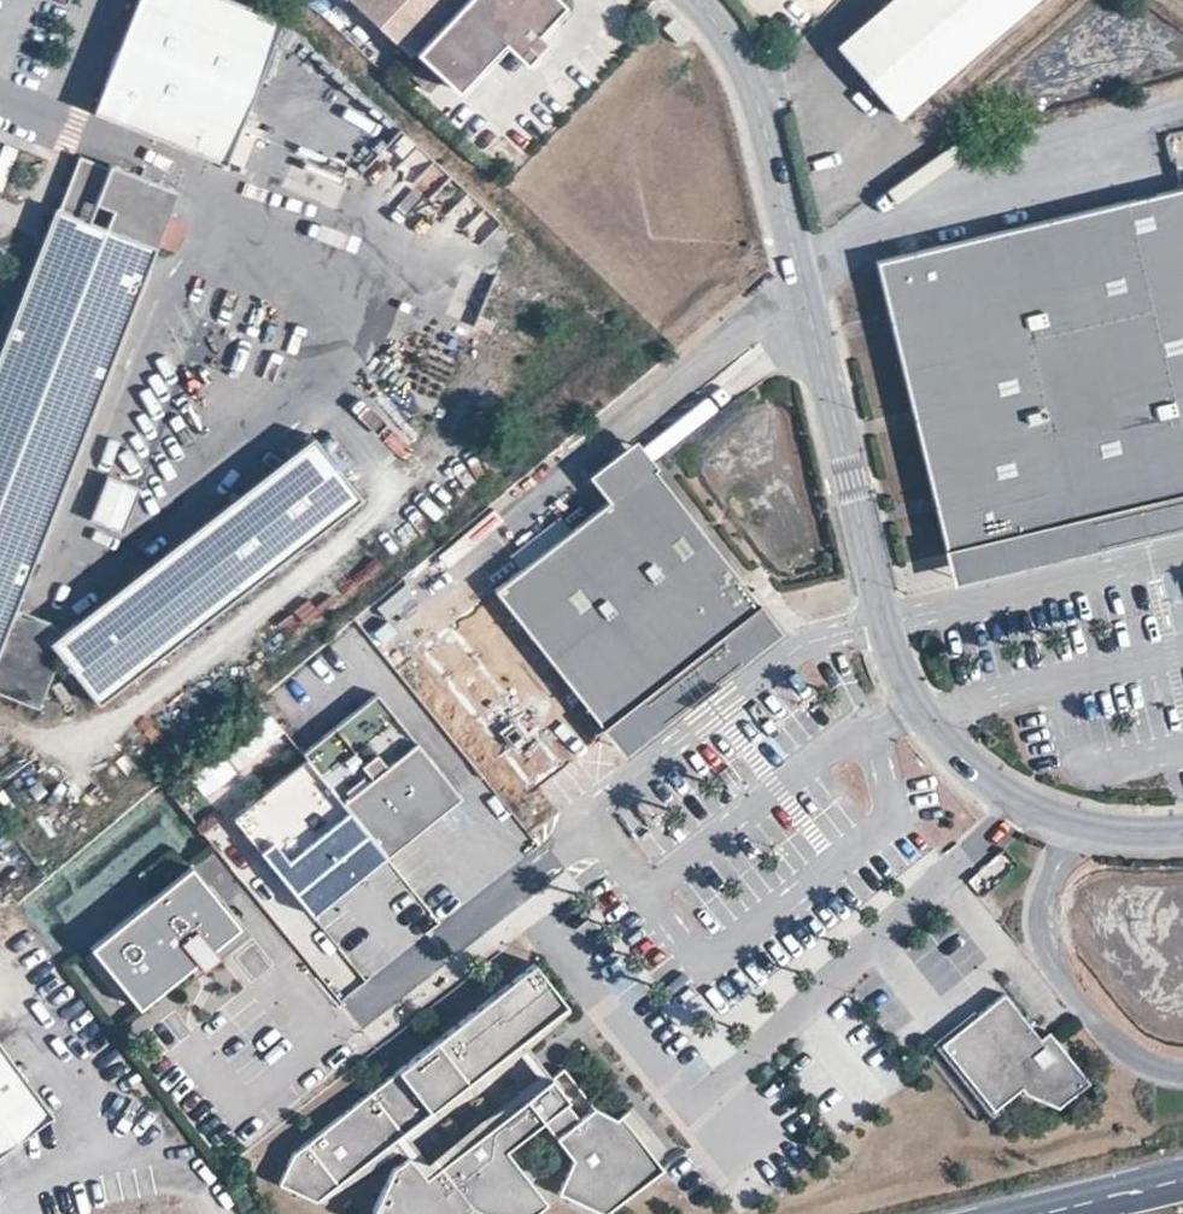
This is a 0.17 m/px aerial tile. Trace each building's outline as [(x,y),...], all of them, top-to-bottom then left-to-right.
[(287,11),(259,0),(138,0),(108,76),(111,77),(101,102),(129,113),(128,116),(197,144),(198,141),(226,152),(236,127),(239,128),(287,11)] [(408,55),(413,50),(460,0),(350,0),(408,55)] [(413,50),(455,89),(500,41),(512,52),(534,30),(561,2),(559,0),(460,0),(413,50)] [(845,53),(905,121),(1043,0),(906,0),(845,53)] [(688,35),(672,18),(662,27),(678,43),(688,35)] [(534,30),(512,52),(521,60),(542,39),(534,30)] [(233,166),(247,169),(254,136),(240,133),(233,166)] [(184,195),(117,168),(115,171),(86,160),(65,214),(161,252),(184,195)] [(876,261),(946,554),(1100,516),(1106,540),(1151,529),(1145,506),(1182,497),(1182,187),(876,261)] [(62,213),(0,372),(0,656),(18,612),(161,252),(65,214),(62,213)] [(651,467),(631,443),(609,458),(628,484),(651,467)] [(67,641),(58,648),(65,656),(103,706),(366,506),(321,447),(67,641)] [(628,484),(609,458),(588,475),(607,501),(494,590),(605,731),(665,684),(680,703),(696,690),(717,673),(702,655),(762,608),(651,467),(628,484)] [(122,533),(141,490),(111,477),(91,519),(122,533)] [(946,554),(952,580),(1138,535),(1182,524),(1182,497),(1145,506),(1151,529),(1106,540),(1100,516),(946,554)] [(779,628),(762,608),(702,655),(717,673),(779,628)] [(18,612),(0,656),(0,696),(41,712),(65,656),(58,648),(67,641),(56,625),(18,612)] [(680,703),(665,684),(605,731),(621,752),(680,703)] [(376,698),(306,756),(387,855),(458,796),(376,698)] [(543,784),(583,752),(567,732),(527,764),(543,784)] [(193,781),(209,799),(259,754),(243,736),(193,781)] [(387,855),(306,756),(235,816),(314,914),(385,857),(387,855)] [(87,948),(139,1011),(240,930),(188,866),(87,948)] [(282,1185),(323,1204),(399,1154),(407,1161),(391,1173),(374,1213),(469,1213),(474,1210),(481,1213),(534,1213),(546,1205),(506,1154),(543,1125),(573,1163),(558,1196),(603,1213),(607,1213),(659,1174),(616,1121),(594,1112),(562,1071),(552,1078),(530,1049),(568,1018),(534,969),(295,1154),(282,1185)] [(1004,995),(936,1047),(990,1112),(1021,1087),(1026,1093),(1057,1107),(1086,1083),(1049,1034),(1041,1040),(1004,995)] [(44,1119),(0,1058),(0,1151),(44,1119)]
